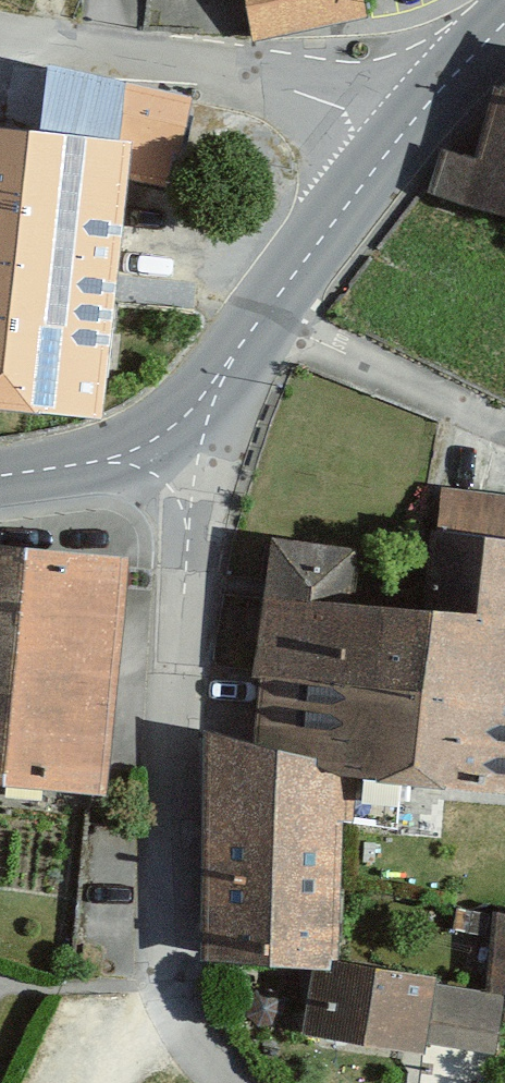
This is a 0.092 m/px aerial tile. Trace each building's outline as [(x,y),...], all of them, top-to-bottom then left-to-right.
[(247,45),(359,24),(354,0),(238,0),(247,45)] [(180,102),(40,74),(32,128),(137,146),(155,129),(174,133),(180,102)] [(426,194),(504,221),(504,82),(488,96),(466,167),(436,158),(426,194)] [(90,418),(118,143),(0,133),(0,409),(90,418)] [(437,498),(432,538),(504,546),(504,506),(437,498)] [(196,736),(192,958),(307,973),(328,975),(328,967),(332,776),(504,792),(504,546),(432,538),(421,536),(418,610),(344,607),(348,556),(262,545),(246,744),(196,736)] [(0,552),(0,790),(93,799),(116,564),(0,552)] [(481,998),(504,1001),(504,925),(488,923),(481,998)] [(425,996),(427,986),(328,967),(328,975),(307,973),(296,1038),(412,1059),(414,1049),(425,996)] [(414,1049),(489,1061),(494,1006),(425,996),(414,1049)]
